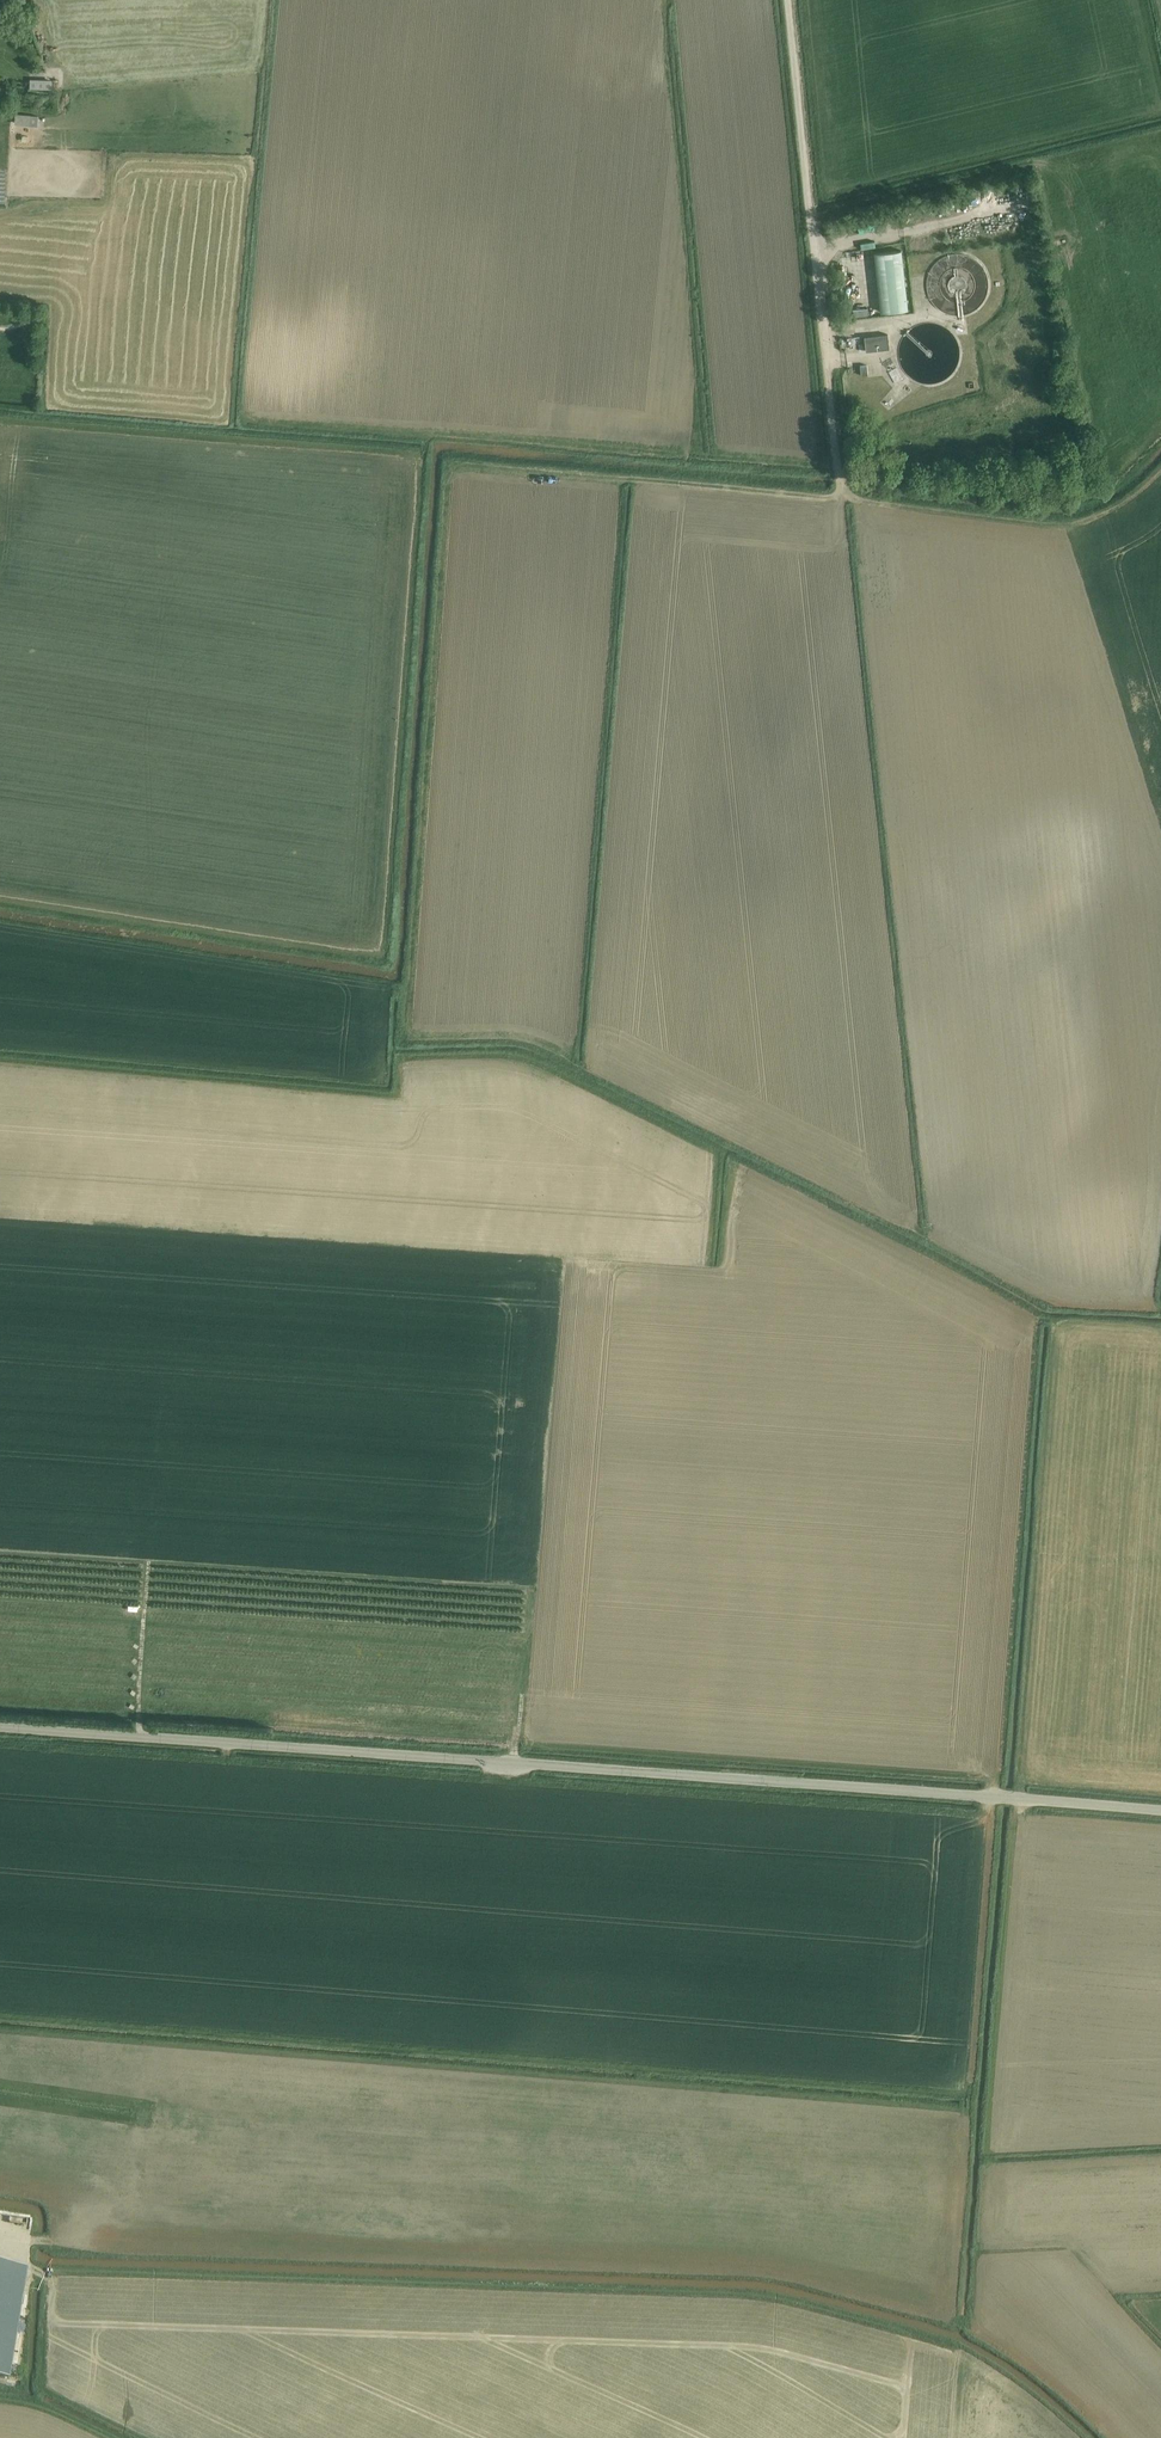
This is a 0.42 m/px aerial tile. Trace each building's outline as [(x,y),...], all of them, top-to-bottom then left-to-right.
[(53,80),(30,79),(30,88),(52,89),(53,80)] [(31,115),(16,114),(15,125),(30,126),(31,115)] [(858,250),(872,247),(870,239),(856,242),(858,250)] [(908,310),(901,250),(875,253),(882,312),(908,310)] [(868,308),(853,310),(854,317),(869,315),(868,308)] [(868,350),(891,347),(889,333),(866,336),(867,340),(868,350)] [(11,2381),(29,2271),(0,2266),(0,2379),(11,2381)]
